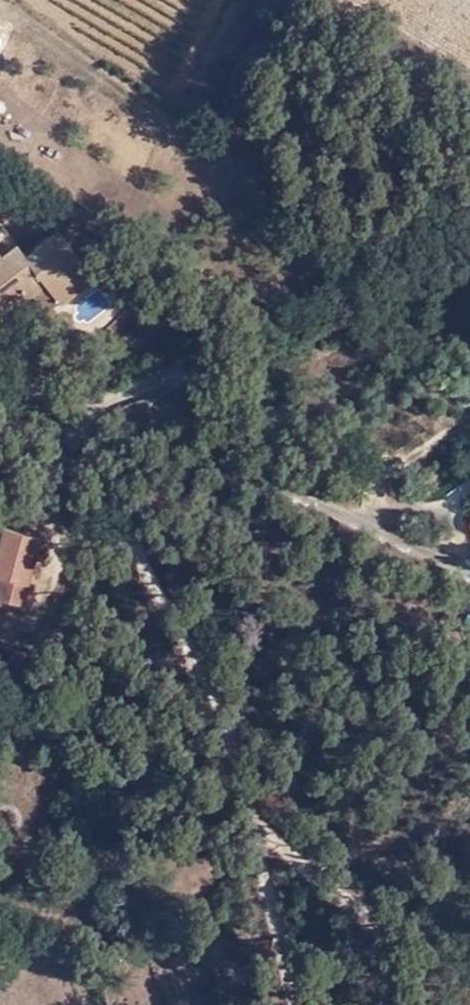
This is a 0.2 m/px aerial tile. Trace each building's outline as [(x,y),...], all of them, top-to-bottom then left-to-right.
[(0,228),(0,248),(3,252),(18,241),(4,225),(0,228)] [(30,250),(4,314),(47,281),(65,304),(94,280),(55,232),(30,250)] [(4,314),(30,250),(27,252),(18,241),(3,252),(0,248),(0,309),(4,314)] [(7,575),(2,596),(30,604),(36,583),(30,581),(33,570),(40,571),(44,552),(38,551),(42,533),(4,523),(0,541),(0,573),(7,575)]
